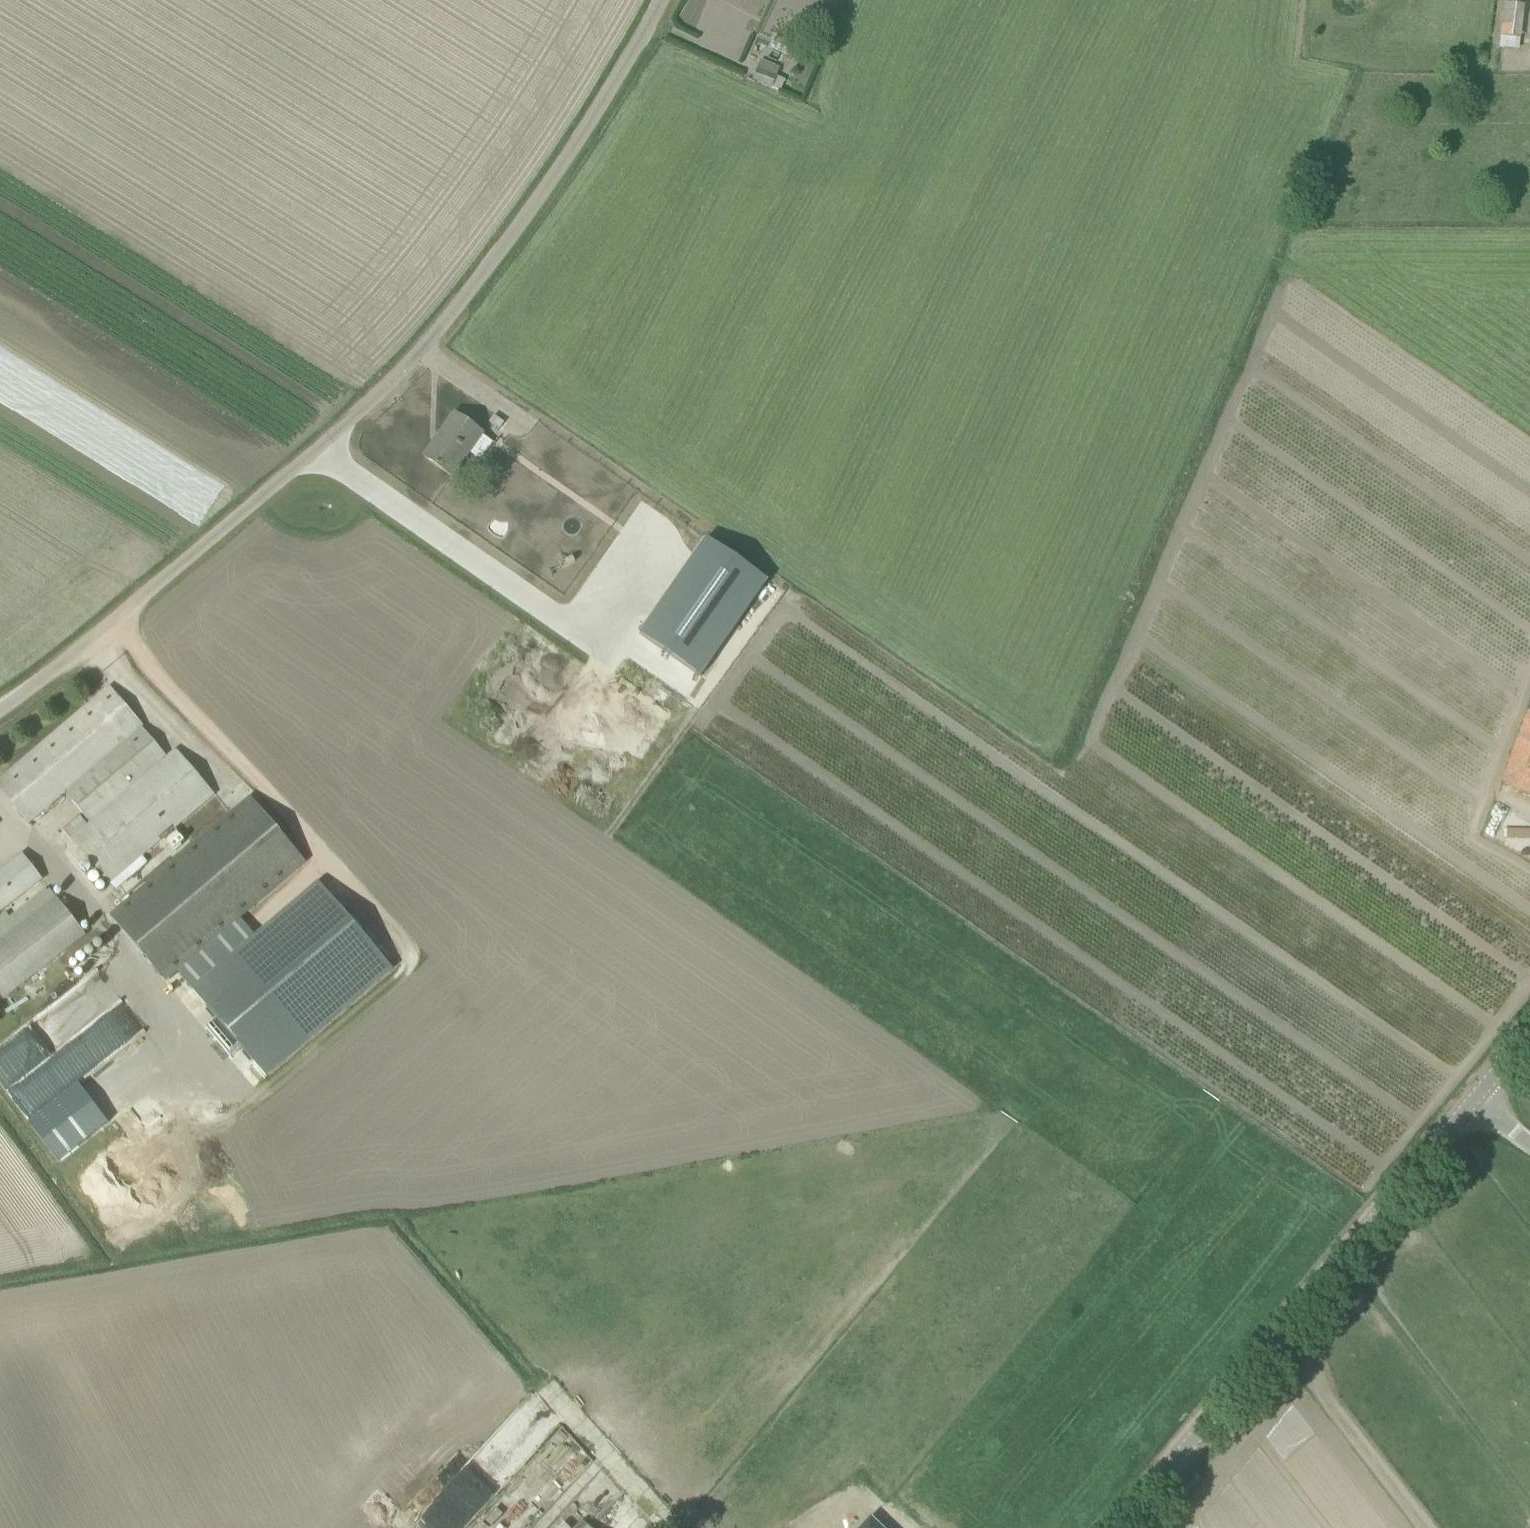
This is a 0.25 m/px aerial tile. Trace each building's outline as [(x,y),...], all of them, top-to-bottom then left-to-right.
[(1521,38),(1522,38),(1526,5),(1504,2),(1500,36),(1521,38)] [(753,80),(781,91),(785,80),(777,76),(781,67),(762,60),(753,80)] [(483,433),(455,414),(425,456),(453,476),(483,433)] [(584,512),(603,485),(530,433),(511,459),(584,512)] [(769,580),(707,537),(639,635),(701,678),(769,580)] [(65,793),(144,726),(111,687),(0,781),(0,790),(29,824),(65,793)] [(65,793),(91,823),(170,756),(144,726),(65,793)] [(109,884),(214,795),(214,794),(177,750),(170,756),(91,823),(88,826),(80,816),(64,830),(109,884)] [(249,799),(231,814),(111,916),(166,981),(304,863),(249,799)] [(43,880),(23,854),(0,872),(0,913),(43,880)] [(267,1077),(393,969),(319,882),(193,990),(217,1018),(206,1028),(231,1057),(242,1048),(267,1077)] [(85,935),(86,935),(51,889),(48,891),(46,889),(10,917),(7,913),(0,918),(0,992),(4,998),(85,935)] [(144,1035),(98,971),(0,1040),(0,1083),(25,1119),(144,1035)] [(872,1518),(862,1527),(883,1527),(872,1518)]
